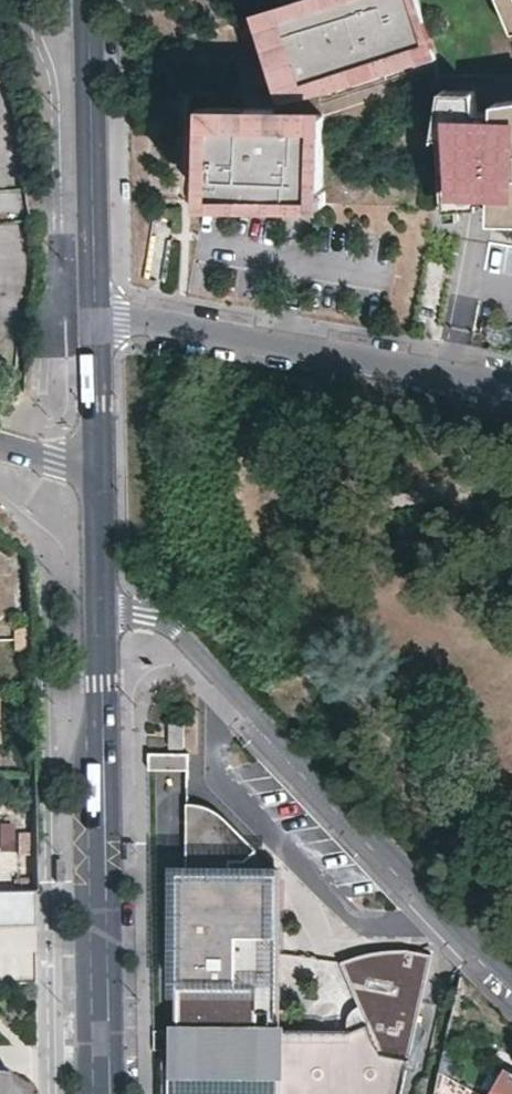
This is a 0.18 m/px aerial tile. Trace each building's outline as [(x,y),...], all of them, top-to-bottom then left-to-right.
[(419,0),(303,0),(293,3),(261,13),(287,95),(320,86),(317,77),(333,72),(338,86),(385,71),(383,63),(413,53),(434,46),(419,0)] [(501,2),(511,28),(511,0),(508,0),(501,2)] [(438,57),(437,56),(434,46),(413,53),(417,64),(437,57),(438,57)] [(320,86),(322,91),(338,86),(333,72),(317,77),(320,86)] [(476,101),(475,90),(443,89),(441,100),(476,101)] [(435,136),(443,136),(445,174),(458,173),(460,206),(482,205),(482,199),(494,199),(494,208),(511,208),(511,100),(496,102),(496,111),(478,111),(476,101),(441,100),(435,136)] [(323,189),(325,114),(275,113),(275,107),(209,106),(206,200),(273,202),(322,203),(323,189)] [(460,206),(458,173),(445,174),(448,207),(460,206)] [(494,208),(493,220),(511,220),(511,208),(494,208)] [(32,628),(18,628),(18,639),(32,638),(32,628)] [(32,638),(18,639),(19,652),(32,652),(32,638)] [(150,748),(149,765),(189,766),(189,749),(150,748)] [(196,799),(187,799),(186,864),(186,866),(179,866),(176,1026),(242,1027),(243,984),(261,984),(262,950),(277,950),(279,869),(264,868),(245,868),(230,867),(231,856),(246,857),(256,847),(257,846),(228,815),(221,808),(215,805),(209,802),(202,800),(196,799)] [(34,853),(34,831),(19,831),(20,853),(34,853)] [(258,849),(256,847),(246,857),(245,868),(264,868),(264,864),(264,861),(263,858),(262,855),(260,851),(258,849)] [(245,868),(246,857),(231,856),(230,867),(245,868)] [(35,886),(35,876),(20,876),(20,887),(35,886)] [(35,922),(35,887),(0,888),(0,922),(35,922)] [(338,959),(339,962),(351,956),(365,952),(382,950),(401,949),(424,955),(425,952),(402,947),(381,947),(364,950),(350,954),(338,959)] [(176,1026),(174,1093),(394,1093),(424,955),(401,949),(382,950),(365,952),(351,956),(339,962),(364,1021),(345,1029),(275,1028),(242,1027),(176,1026)] [(262,950),(261,984),(276,984),(277,950),(262,950)] [(243,984),(242,1027),(275,1028),(276,984),(261,984),(243,984)] [(17,1088),(11,1082),(10,1080),(9,1072),(8,1069),(0,1067),(0,1093),(18,1093),(17,1088)] [(507,1067),(491,1093),(511,1093),(511,1070),(507,1067)]
